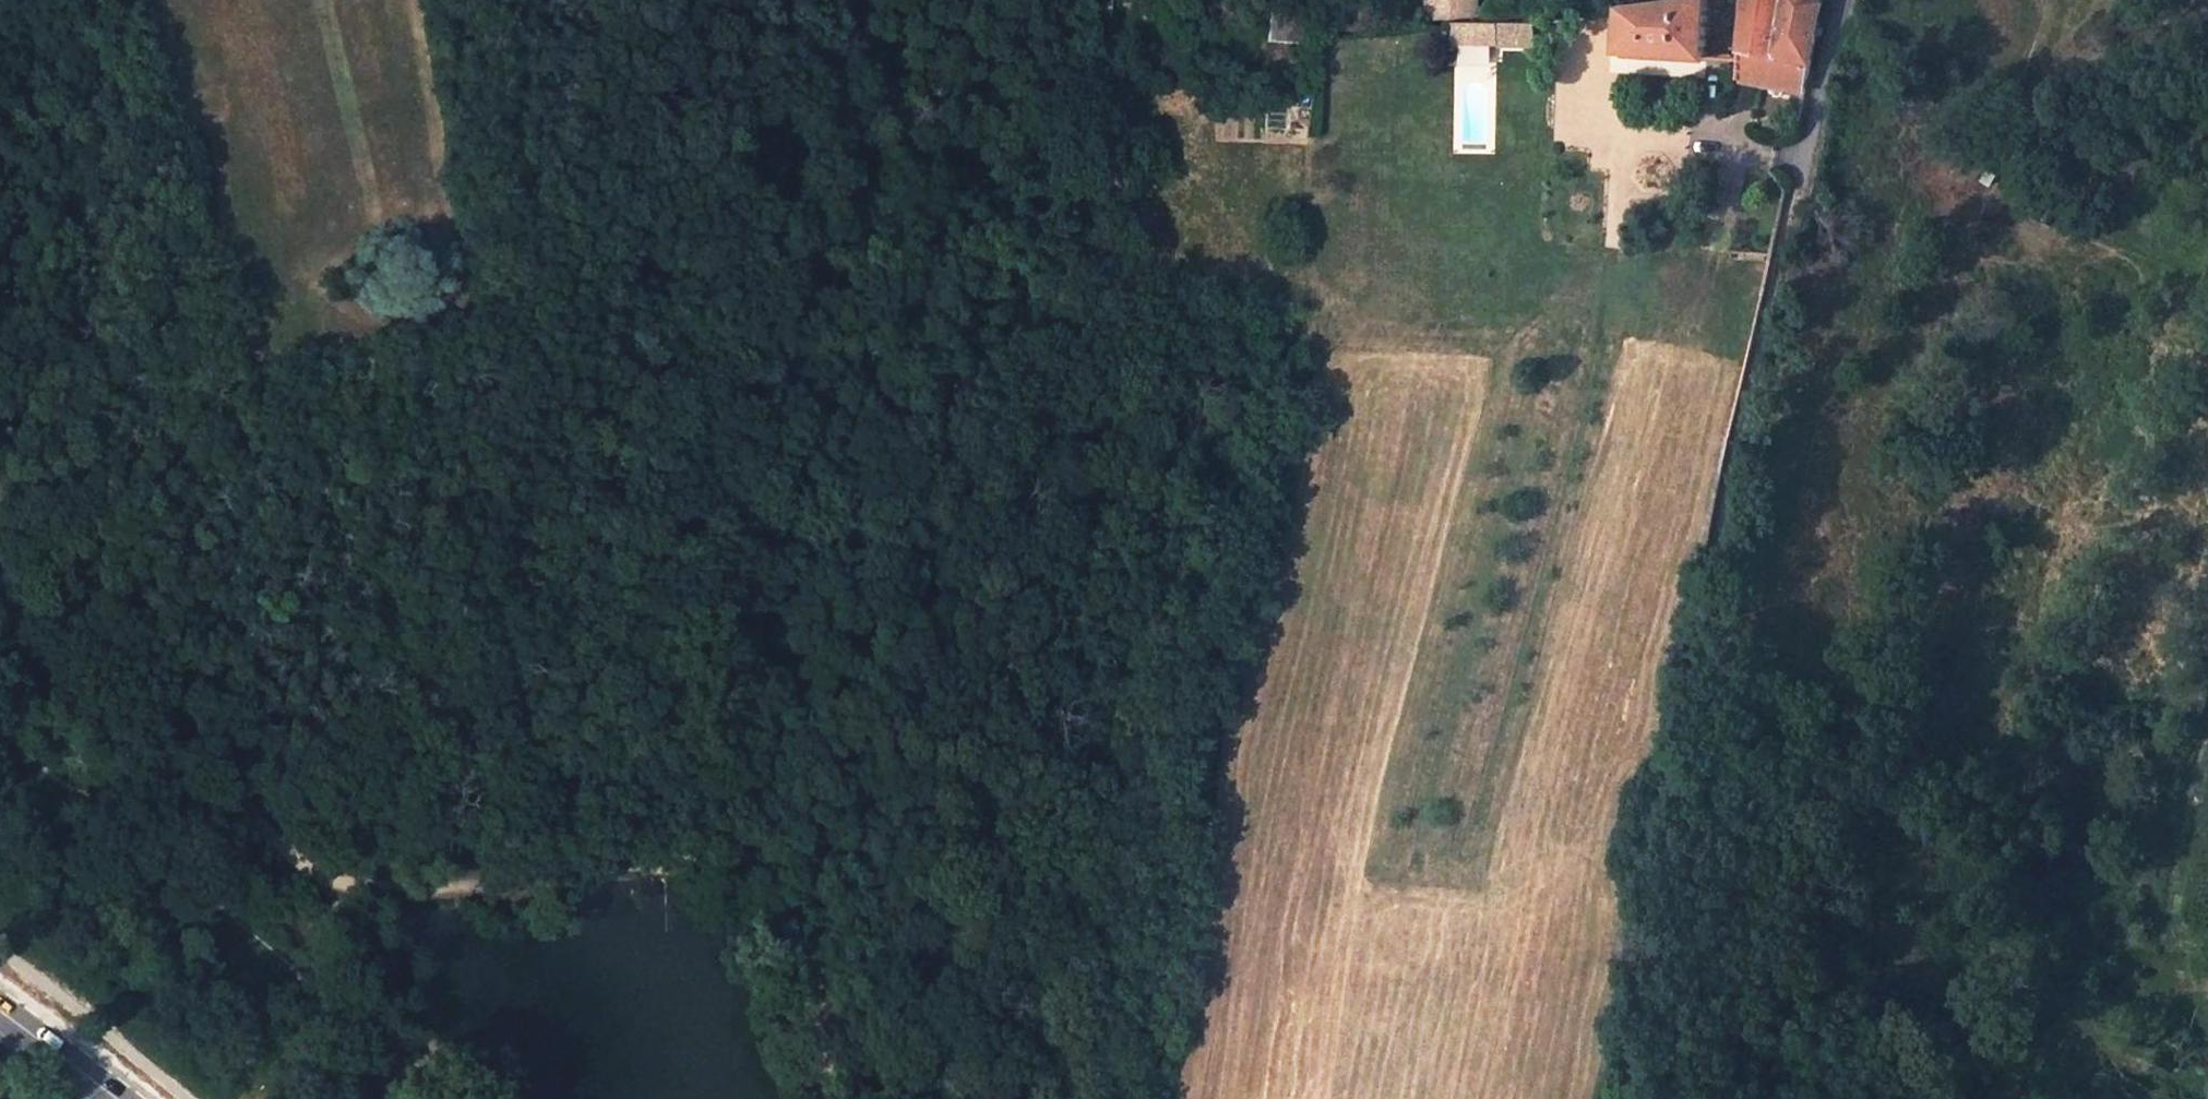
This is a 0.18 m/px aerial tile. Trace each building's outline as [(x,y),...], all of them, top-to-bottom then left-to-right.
[(1481,0),(1430,0),(1431,19),(1481,17),(1481,0)] [(1704,52),(1707,0),(1678,0),(1620,9),(1619,52),(1704,52)] [(1824,0),(1742,0),(1736,52),(1734,78),(1808,86),(1824,0)] [(1455,47),(1537,47),(1537,22),(1455,21),(1455,47)] [(1791,109),(1803,112),(1805,100),(1792,97),(1791,109)]
